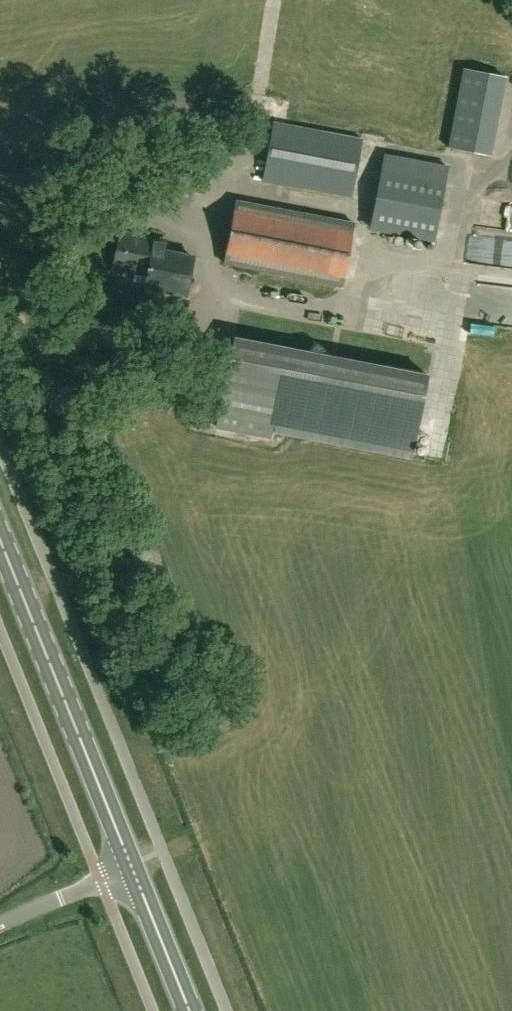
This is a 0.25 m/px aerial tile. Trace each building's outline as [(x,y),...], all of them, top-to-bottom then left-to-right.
[(506,76),(463,68),(447,148),(491,156),(506,76)] [(351,197),(361,139),(273,122),(262,181),(351,197)] [(434,238),(447,166),(383,154),(370,227),(434,238)] [(342,286),(354,223),(236,201),(224,264),(342,286)] [(156,288),(164,250),(166,239),(120,231),(113,267),(135,271),(134,280),(146,283),(145,286),(156,288)] [(164,250),(156,288),(186,294),(193,256),(164,250)] [(270,438),(272,427),(411,454),(427,375),(234,338),(217,427),(270,438)] [(454,439),(444,438),(442,459),(452,460),(454,439)] [(123,585),(133,581),(128,572),(119,576),(123,585)]
